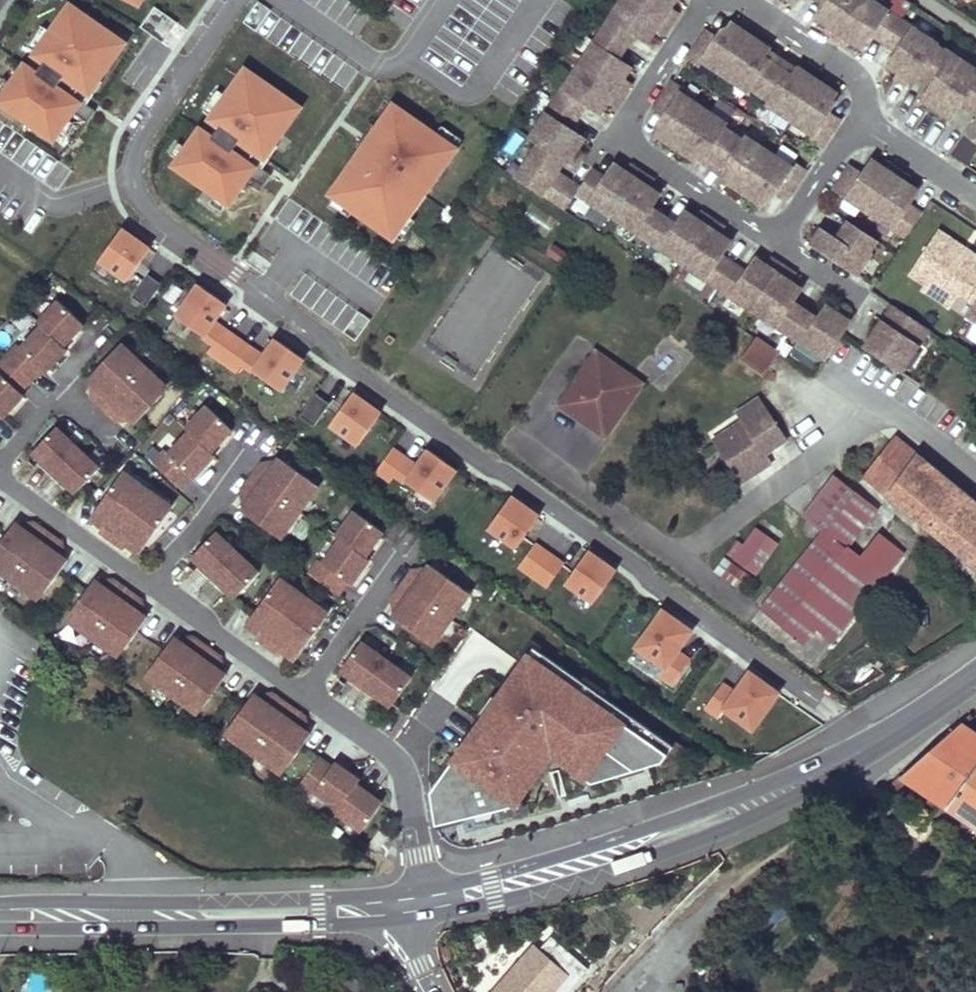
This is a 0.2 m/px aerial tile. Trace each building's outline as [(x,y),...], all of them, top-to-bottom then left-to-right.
[(528,137),(537,143),(513,178),(562,210),(573,193),(577,187),(554,172),(562,160),(565,162),(573,150),(581,138),(567,129),(583,104),(598,113),(606,101),(613,90),(620,79),(628,67),(614,58),(630,33),(645,42),(652,30),(660,19),(667,9),(673,0),(620,0),(528,137)] [(933,41),(932,42),(922,36),(923,35),(871,0),(822,0),(825,2),(815,16),(828,25),(838,32),(849,39),(861,47),(871,33),(883,41),(896,49),(886,63),(899,72),(911,80),(916,72),(932,83),(921,98),(950,117),(960,102),(975,112),(975,70),(933,41)] [(65,7),(31,55),(40,61),(33,72),(21,64),(0,93),(0,100),(15,111),(13,113),(50,139),(56,131),(65,119),(70,112),(84,122),(92,110),(84,104),(77,99),(75,102),(70,98),(77,87),(84,92),(93,78),(101,67),(103,68),(121,43),(96,25),(94,28),(65,7)] [(659,34),(673,13),(667,9),(660,19),(652,30),(659,34)] [(704,29),(685,56),(697,64),(700,60),(745,90),(748,86),(768,100),(765,103),(811,134),(808,138),(819,145),(838,118),(827,111),(832,104),(831,97),(835,91),(796,66),(790,75),(784,76),(763,62),(762,56),(768,47),(730,21),(726,27),(719,29),(715,36),(704,29)] [(849,39),(838,32),(828,25),(824,30),(846,44),(849,39)] [(270,142),(277,132),(279,133),(297,107),(271,89),(269,91),(241,71),(223,96),(209,117),(207,120),(216,126),(209,137),(197,129),(183,148),(175,160),(172,163),(190,176),(188,178),(213,195),(224,203),(227,205),(246,176),(260,186),(269,175),(260,169),(253,164),(251,167),(245,163),(253,152),(260,157),(270,142)] [(911,80),(899,72),(895,77),(907,85),(911,80)] [(84,104),(99,82),(93,78),(84,92),(77,87),(70,98),(75,102),(77,99),(84,104)] [(612,105),(626,83),(620,79),(613,90),(606,101),(612,105)] [(681,88),(669,81),(651,108),(662,116),(657,123),(658,129),(654,135),(693,160),(698,151),(705,150),(715,157),(726,164),(727,170),(721,179),(759,205),(763,199),(770,198),(774,190),(785,197),(803,170),(792,162),(789,166),(744,136),(741,140),(731,133),(721,126),(724,123),(678,92),(681,88)] [(209,117),(223,96),(218,93),(213,92),(200,111),(209,117)] [(423,194),(455,148),(453,147),(434,133),(394,106),(378,129),(381,131),(366,153),(359,149),(329,192),(333,195),(352,208),(361,214),(360,217),(389,237),(391,234),(405,214),(420,192),(423,194)] [(963,134),(975,143),(975,115),(963,134)] [(65,119),(56,131),(65,137),(73,124),(65,119)] [(355,146),(359,149),(366,153),(381,131),(378,129),(370,124),(355,146)] [(459,139),(440,125),(434,133),(453,147),(459,139)] [(175,160),(183,148),(175,142),(167,154),(175,160)] [(260,169),(275,146),(270,142),(260,157),(253,152),(245,163),(251,167),(253,164),(260,169)] [(573,150),(565,162),(573,167),(581,155),(573,150)] [(862,172),(849,164),(833,187),(905,235),(920,211),(908,203),(917,188),(871,158),(862,172)] [(601,179),(588,171),(577,187),(573,193),(822,359),(847,323),(834,315),(824,307),(814,322),(789,305),(799,290),(786,282),(765,268),(753,260),(743,274),(718,257),(727,244),(715,236),(693,222),(681,214),(672,227),(647,210),(657,195),(645,187),(633,180),(623,173),(611,165),(601,179)] [(649,181),(627,166),(623,173),(633,180),(645,187),(649,181)] [(218,211),(224,203),(213,195),(207,203),(218,211)] [(352,208),(333,195),(328,202),(347,215),(352,208)] [(399,240),(413,220),(405,214),(391,234),(399,240)] [(697,217),(693,222),(715,236),(718,231),(697,217)] [(819,228),(810,243),(810,244),(855,274),(869,252),(868,252),(875,241),(846,222),(835,239),(819,228)] [(125,281),(147,249),(119,229),(97,261),(125,281)] [(936,229),(907,273),(923,283),(951,302),(957,293),(971,302),(975,294),(975,269),(974,268),(975,264),(975,255),(936,229)] [(428,345),(476,376),(542,276),(493,245),(428,345)] [(791,275),(770,261),(765,268),(786,282),(791,275)] [(143,307),(159,285),(145,274),(128,296),(143,307)] [(211,322),(224,305),(196,284),(173,316),(201,336),(211,322)] [(963,314),(975,323),(975,294),(963,314)] [(42,369),(45,373),(67,350),(63,347),(83,325),(57,301),(37,323),(40,327),(20,348),(16,344),(0,362),(0,417),(2,419),(23,396),(20,392),(42,369)] [(927,329),(890,304),(863,346),(899,371),(927,329)] [(360,338),(369,314),(354,308),(344,332),(360,338)] [(839,308),(834,315),(847,323),(851,316),(839,308)] [(211,344),(221,329),(211,322),(201,336),(211,344)] [(211,344),(205,352),(220,362),(236,339),(221,329),(211,344)] [(754,338),(739,360),(749,366),(744,373),(748,376),(753,370),(762,376),(778,354),(754,338)] [(236,339),(220,362),(234,372),(240,364),(250,350),(236,339)] [(260,357),(250,371),(277,391),(300,359),(273,339),(260,357)] [(98,390),(90,398),(115,422),(123,414),(134,424),(161,396),(161,382),(128,350),(114,351),(86,379),(98,390)] [(250,371),(260,357),(250,350),(240,364),(250,371)] [(581,393),(605,359),(593,352),(570,386),(581,393)] [(599,435),(636,382),(605,359),(581,393),(570,386),(557,404),(599,435)] [(605,439),(643,387),(636,382),(599,435),(605,439)] [(356,446),(378,413),(350,394),(327,426),(356,446)] [(312,425),(327,405),(313,395),(298,415),(312,425)] [(785,439),(758,398),(735,414),(740,422),(711,442),(739,483),(750,476),(744,467),(763,454),(785,439)] [(210,453),(231,431),(206,406),(185,429),(188,432),(168,454),(164,450),(152,463),(178,487),(189,475),(192,479),(213,456),(210,453)] [(98,468),(55,428),(31,453),(33,456),(72,492),(74,494),(98,468)] [(865,476),(975,569),(975,504),(915,453),(914,454),(892,436),(865,476)] [(393,474),(404,459),(390,449),(374,471),(388,481),(393,474)] [(431,501),(455,469),(426,449),(404,482),(431,501)] [(750,476),(769,463),(763,454),(744,467),(750,476)] [(72,492),(33,456),(27,463),(65,498),(72,492)] [(286,531),(312,495),(310,481),(278,458),(269,470),(260,463),(240,492),(250,498),(240,511),(272,534),(286,531)] [(404,482),(415,466),(404,459),(393,474),(404,482)] [(135,481),(122,472),(119,476),(132,485),(135,481)] [(823,532),(760,610),(803,645),(815,629),(833,643),(901,554),(878,536),(859,560),(844,549),(876,508),(834,475),(801,516),(823,532)] [(141,550),(169,512),(156,502),(159,499),(135,481),(132,485),(119,476),(91,515),(104,524),(101,528),(97,533),(122,551),(126,546),(129,541),(141,550)] [(514,548),(537,516),(509,496),(486,528),(514,548)] [(172,508),(159,499),(156,502),(169,512),(172,508)] [(364,557),(382,532),(353,512),(335,537),(339,540),(322,564),(317,561),(308,575),(337,595),(346,582),(350,585),(368,560),(364,557)] [(104,524),(91,515),(88,519),(101,528),(104,524)] [(30,594),(44,592),(67,561),(54,552),(61,543),(33,523),(26,532),(14,523),(0,542),(0,573),(30,594)] [(754,528),(732,558),(755,574),(777,544),(754,528)] [(258,573),(215,532),(190,557),(193,560),(231,596),(234,599),(258,573)] [(141,550),(129,541),(126,546),(138,554),(141,550)] [(531,576),(547,554),(533,544),(517,566),(531,576)] [(591,603),(614,571),(586,551),(563,583),(591,603)] [(546,586),(562,564),(547,554),(531,576),(546,586)] [(723,557),(713,572),(741,591),(751,577),(723,557)] [(231,596),(193,560),(186,568),(224,603),(231,596)] [(460,588),(429,565),(420,577),(411,571),(391,599),(400,605),(391,618),(423,641),(436,639),(463,602),(460,588)] [(71,612),(73,626),(109,652),(124,650),(146,618),(134,609),(140,600),(112,580),(105,589),(93,580),(71,612)] [(289,591),(276,582),(248,621),(260,630),(257,634),(254,638),(279,656),(282,652),(285,647),(297,657),(325,618),(313,609),(316,605),(291,588),(289,591)] [(676,652),(684,640),(672,631),(678,622),(661,610),(634,647),(662,667),(657,675),(670,685),(688,661),(676,652)] [(260,630),(248,621),(245,625),(257,634),(260,630)] [(684,640),(690,631),(678,622),(672,631),(684,640)] [(185,646),(173,637),(150,669),(152,682),(189,709),(203,707),(226,675),(213,666),(220,657),(192,637),(185,646)] [(661,762),(672,745),(536,651),(540,646),(531,640),(515,661),(519,664),(493,703),(497,706),(486,720),(482,718),(429,792),(435,827),(462,822),(461,819),(503,809),(505,812),(523,808),(521,797),(552,755),(591,784),(661,762)] [(410,678),(360,642),(339,671),(343,674),(386,705),(390,707),(410,678)] [(297,657),(285,647),(282,652),(294,661),(297,657)] [(754,689),(760,680),(748,672),(741,680),(754,689)] [(386,705),(343,674),(337,682),(381,713),(386,705)] [(750,730),(777,693),(760,680),(754,689),(741,680),(733,692),(720,684),(703,708),(717,717),(722,710),(750,730)] [(229,726),(232,740),(273,769),(287,767),(309,735),(297,726),(303,718),(271,695),(265,703),(252,694),(229,726)] [(900,776),(975,829),(975,735),(959,723),(900,776)] [(381,803),(356,785),(359,781),(333,763),(331,767),(317,758),(297,786),(311,796),(314,791),(338,809),(335,813),(361,831),(381,803)] [(376,852),(387,837),(378,831),(367,845),(376,852)] [(493,991),(551,991),(566,976),(533,947),(493,991)]
